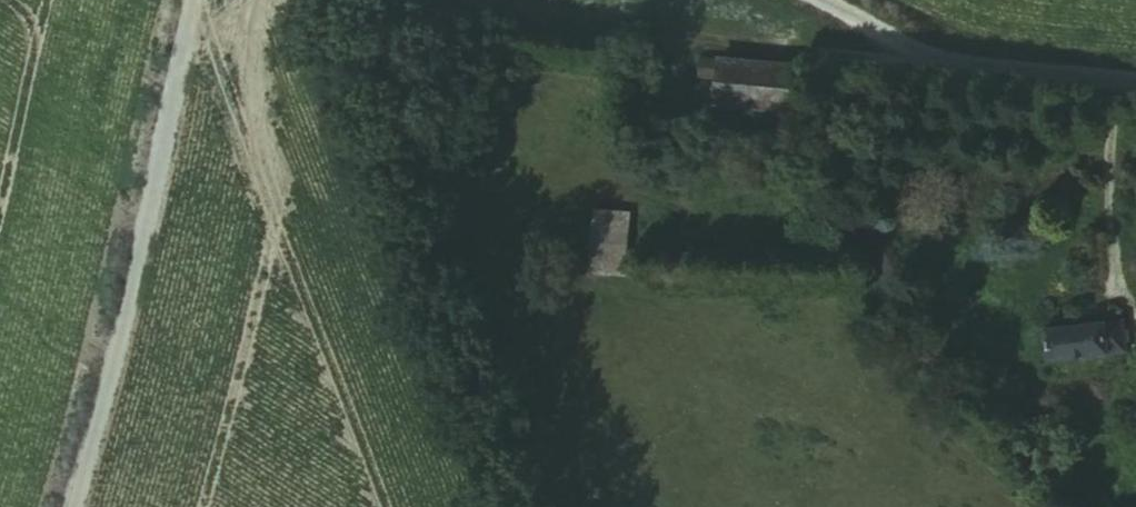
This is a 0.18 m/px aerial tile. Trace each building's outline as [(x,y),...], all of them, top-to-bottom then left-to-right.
[(792,73),(698,65),(697,82),(716,83),(713,112),(788,119),(792,73)] [(633,250),(639,163),(594,160),(590,249),(633,250)] [(1127,359),(1123,327),(1047,334),(1051,366),(1127,359)]
